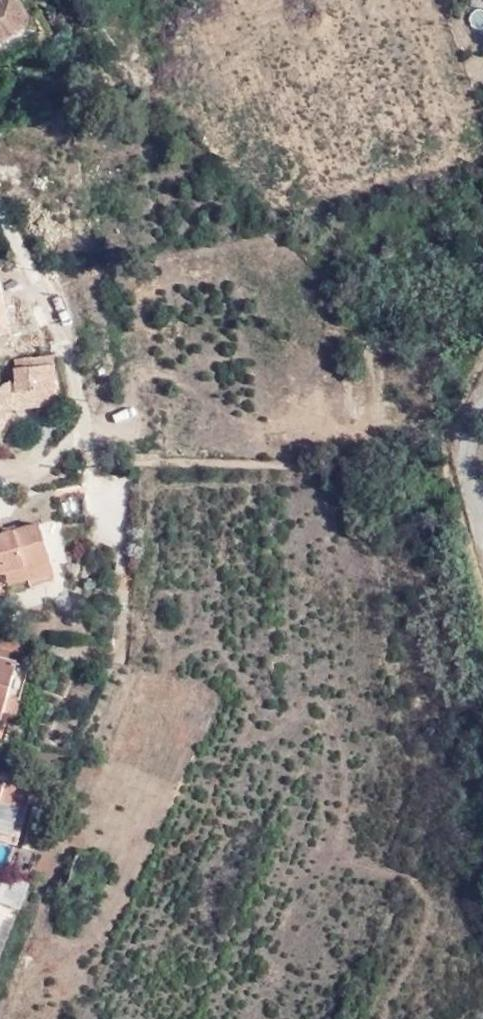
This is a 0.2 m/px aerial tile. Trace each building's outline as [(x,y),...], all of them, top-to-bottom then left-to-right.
[(18,0),(0,0),(0,42),(32,24),(30,19),(18,0)] [(30,19),(32,24),(0,42),(0,64),(52,34),(40,13),(30,19)] [(14,361),(17,393),(31,391),(33,407),(58,405),(54,356),(14,361)] [(31,391),(17,393),(19,408),(33,407),(31,391)] [(89,513),(85,492),(59,497),(62,518),(89,513)] [(26,566),(27,571),(52,563),(40,523),(4,534),(0,520),(0,574),(5,572),(26,566)] [(26,566),(5,572),(9,584),(54,570),(52,563),(27,571),(26,566)] [(31,661),(35,646),(0,636),(0,653),(31,661)] [(1,720),(4,711),(16,714),(31,661),(0,653),(0,720),(1,720)] [(14,836),(27,782),(0,776),(0,833),(14,836)]
